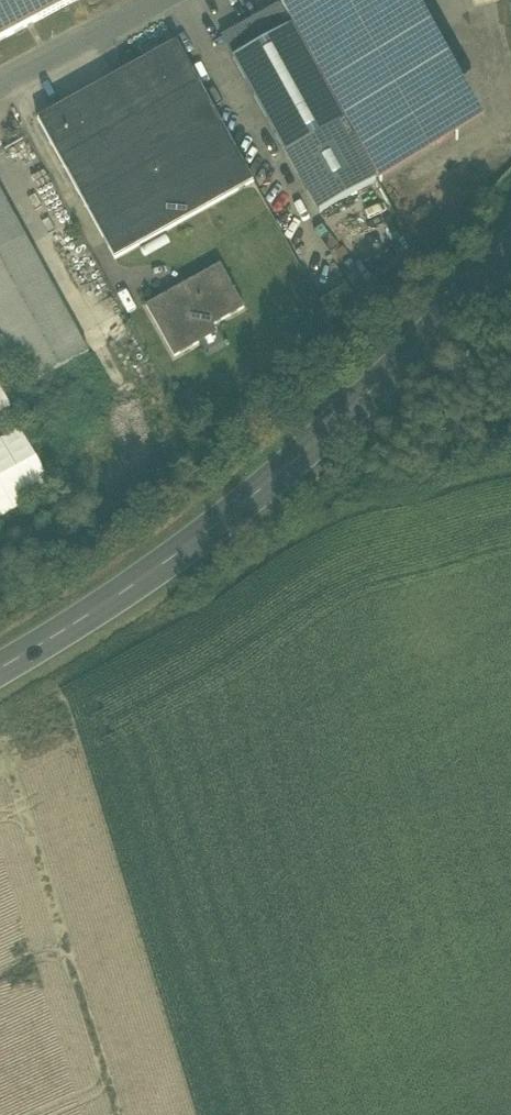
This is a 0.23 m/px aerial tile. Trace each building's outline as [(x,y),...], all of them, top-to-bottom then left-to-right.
[(80,0),(0,0),(0,42),(80,0)] [(380,184),(484,126),(415,0),(279,0),(380,184)] [(233,60),(319,214),(377,182),(292,28),(281,8),(223,40),(233,60)] [(37,120),(114,260),(254,183),(177,43),(37,120)] [(25,240),(0,195),(0,253),(25,240)] [(25,240),(0,253),(0,332),(30,387),(88,355),(25,240)] [(146,308),(175,360),(200,346),(196,338),(245,311),(221,267),(146,308)] [(0,389),(0,416),(11,410),(0,389)] [(0,441),(0,520),(53,491),(20,430),(0,441)]
